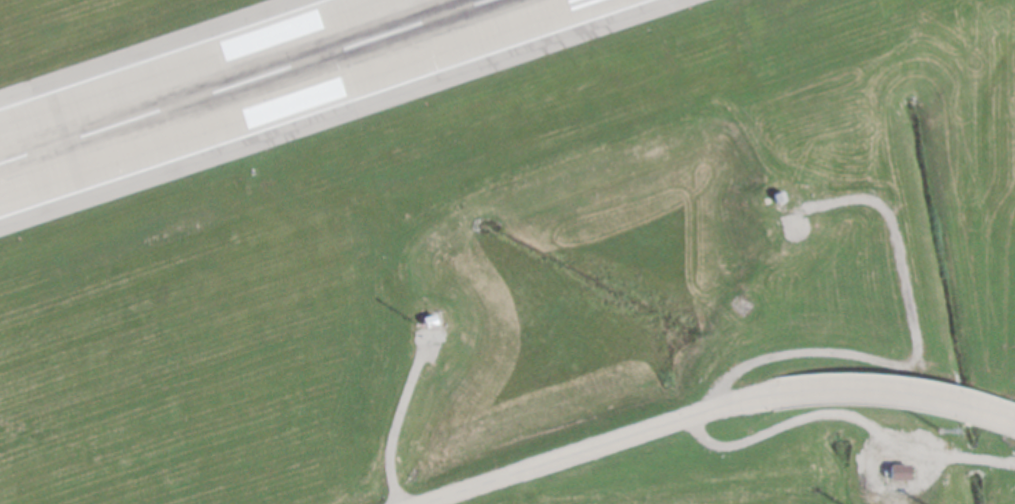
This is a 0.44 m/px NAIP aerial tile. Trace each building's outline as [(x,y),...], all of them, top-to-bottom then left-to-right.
[(783,198),(773,201),(770,193),(780,190),(783,198)] [(907,464),(887,464),(887,480),(906,480),(907,464)]
